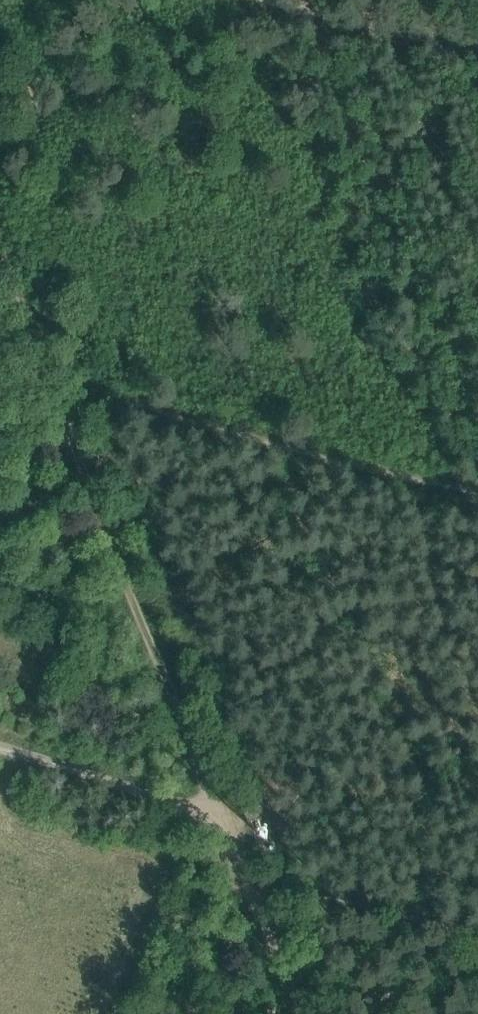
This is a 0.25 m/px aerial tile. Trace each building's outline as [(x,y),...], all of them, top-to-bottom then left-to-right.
[(244,813),(248,823),(267,816),(263,805),(244,813)]
